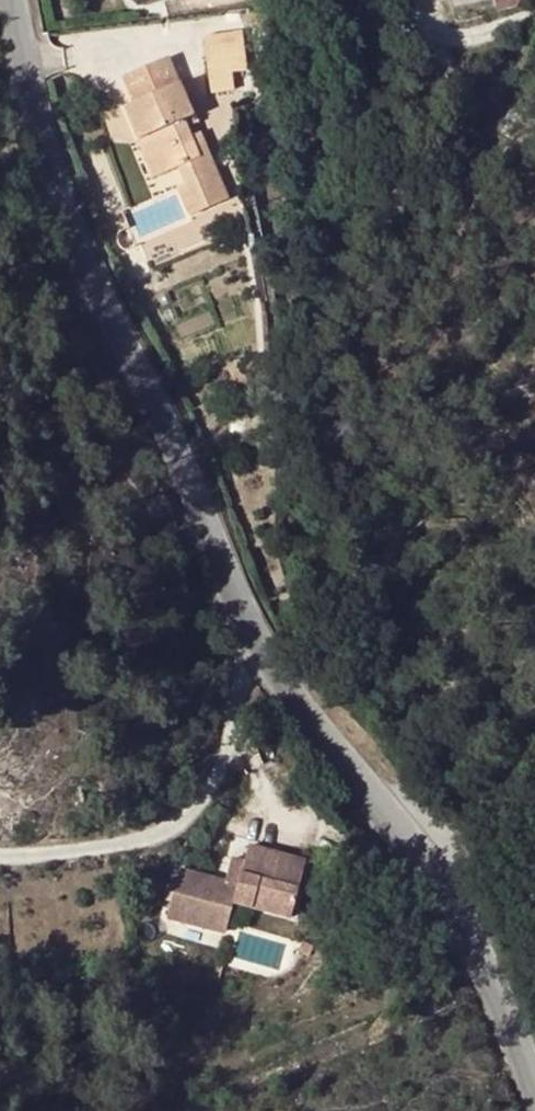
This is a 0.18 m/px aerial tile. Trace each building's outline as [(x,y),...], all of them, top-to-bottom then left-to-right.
[(521,0),(493,0),(496,13),(517,8),(521,0)] [(248,73),(242,33),(204,38),(211,95),(235,93),(232,75),(248,73)] [(126,108),(140,141),(148,138),(164,176),(180,169),(187,185),(179,189),(192,217),(228,201),(208,154),(200,158),(192,139),(185,122),(193,118),(168,59),(123,79),(134,105),(126,108)] [(192,139),(200,158),(208,154),(200,136),(192,139)] [(164,176),(148,138),(140,141),(156,179),(164,176)] [(140,210),(137,234),(161,237),(164,213),(140,210)] [(299,900),(308,861),(251,845),(247,860),(234,857),(228,879),(186,867),(183,867),(168,919),(186,924),(223,934),(228,935),(236,903),(294,918),(299,900)] [(221,942),(223,934),(186,924),(183,933),(221,942)] [(311,957),(317,946),(306,940),(300,951),(311,957)]
